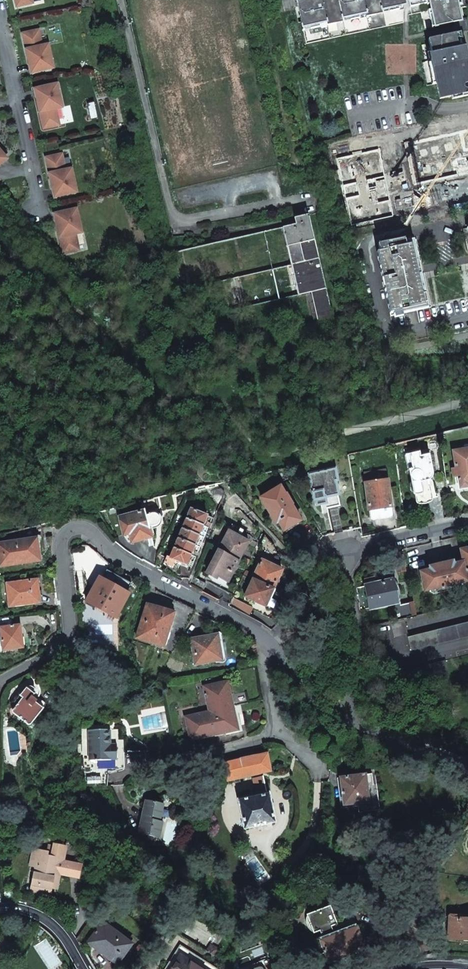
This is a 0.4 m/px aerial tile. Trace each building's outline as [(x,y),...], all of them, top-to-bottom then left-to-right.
[(297,1),(303,28),(310,26),(311,29),(321,27),(327,26),(337,24),(351,20),(361,18),(367,17),(376,15),(390,12),(404,9),(404,0),(304,0),(297,1)] [(420,6),(427,4),(432,10),(429,11),(430,20),(434,20),(436,27),(454,23),(461,21),(461,20),(458,5),(462,4),(461,0),(409,0),(410,8),(420,6)] [(456,34),(458,34),(461,33),(461,34),(467,32),(467,21),(467,19),(461,20),(461,21),(454,23),(456,34)] [(38,31),(23,34),(27,50),(30,50),(31,56),(28,57),(32,72),(52,68),(48,45),(42,46),(38,31)] [(458,34),(456,34),(429,40),(432,61),(430,61),(433,77),(435,76),(440,99),(467,93),(467,60),(465,61),(463,50),(465,49),(463,39),(461,34),(461,33),(458,34)] [(56,85),(35,89),(39,105),(42,104),(43,111),(40,111),(43,128),(59,124),(55,109),(61,107),(56,85)] [(322,147),(341,245),(467,216),(467,113),(322,147)] [(61,155),(46,158),(50,174),(53,174),(54,181),(51,181),(55,197),(76,192),(71,169),(65,170),(61,155)] [(76,209),(55,214),(58,230),(61,229),(63,236),(60,236),(63,253),(78,249),(75,233),(81,232),(76,209)] [(318,324),(332,321),(308,215),(294,218),(296,224),(283,227),(298,295),(311,292),(318,324)] [(423,295),(415,262),(411,244),(406,246),(405,239),(378,245),(380,251),(377,252),(391,316),(428,308),(425,294),(423,295)] [(459,489),(465,488),(467,487),(467,448),(452,450),(455,468),(451,469),(453,477),(457,477),(459,489)] [(415,492),(416,501),(424,500),(432,498),(430,487),(428,486),(427,481),(429,480),(431,479),(433,476),(433,473),(428,450),(406,455),(413,492),(415,492)] [(316,500),(317,505),(322,504),(326,503),(325,498),(338,495),(339,494),(336,481),(338,480),(335,468),(309,474),(314,500),(316,500)] [(370,510),(371,519),(373,520),(382,519),(391,517),(392,516),(386,470),(364,473),(366,493),(364,493),(365,508),(368,508),(369,510),(370,510)] [(279,522),(284,531),(292,526),(301,521),(291,504),(292,504),(286,494),(285,495),(280,486),(261,498),(276,523),(279,522)] [(326,503),(327,508),(340,505),(338,495),(325,498),(326,503)] [(167,556),(164,563),(171,566),(178,569),(180,563),(188,566),(209,517),(191,509),(170,557),(167,556)] [(145,510),(119,517),(123,535),(129,534),(131,542),(148,538),(149,542),(150,546),(154,545),(149,527),(157,525),(154,513),(146,515),(145,510)] [(224,539),(219,549),(239,561),(244,551),(248,542),(229,531),(232,525),(224,521),(217,535),(224,539)] [(1,566),(39,560),(38,550),(36,539),(44,539),(41,526),(25,529),(27,540),(0,544),(0,562),(1,566)] [(262,533),(257,545),(272,553),(273,545),(262,533)] [(424,591),(432,589),(433,593),(461,586),(460,583),(467,581),(465,570),(467,569),(467,548),(460,550),(463,562),(453,564),(453,562),(430,567),(430,570),(420,572),(424,591)] [(219,549),(207,573),(216,578),(217,576),(222,579),(228,582),(239,561),(219,549)] [(402,555),(395,557),(398,572),(405,571),(402,555)] [(262,560),(252,580),(273,590),(277,580),(282,570),(262,560)] [(193,577),(189,585),(202,592),(206,583),(193,577)] [(93,590),(87,601),(116,617),(129,594),(99,578),(93,590)] [(366,592),(362,593),(366,609),(397,602),(396,596),(393,587),(392,580),(381,582),(371,585),(369,579),(363,580),(366,592)] [(7,584),(10,606),(40,602),(38,591),(37,580),(7,584)] [(252,580),(246,595),(256,600),(266,604),(270,595),(272,596),(274,590),(273,590),(252,580)] [(233,598),(229,606),(241,613),(245,605),(233,598)] [(392,607),(395,621),(404,619),(416,616),(414,602),(392,607)] [(146,604),(136,638),(163,646),(168,632),(169,633),(171,627),(169,626),(174,612),(160,608),(146,604)] [(395,621),(390,622),(394,637),(407,634),(404,619),(395,621)] [(410,650),(467,636),(467,622),(407,637),(410,650)] [(3,650),(23,647),(22,636),(20,625),(0,628),(3,650)] [(375,635),(385,676),(398,672),(388,632),(375,635)] [(191,639),(195,665),(222,660),(221,652),(224,651),(222,642),(219,642),(218,638),(218,634),(191,639)] [(398,672),(401,686),(449,674),(445,660),(398,672)] [(185,717),(190,740),(191,740),(214,735),(238,730),(227,681),(204,687),(209,712),(185,717)] [(13,713),(28,725),(30,724),(44,706),(31,696),(33,694),(34,693),(34,690),(34,689),(33,687),(31,686),(28,686),(27,686),(26,687),(26,688),(19,697),(12,705),(15,707),(12,710),(13,713)] [(80,730),(82,786),(107,785),(108,773),(112,773),(123,770),(121,750),(120,729),(109,729),(110,744),(117,744),(117,760),(90,760),(89,730),(80,730)] [(89,730),(90,760),(117,760),(117,744),(110,744),(109,729),(89,730)] [(218,764),(222,782),(271,772),(267,754),(243,759),(218,764)] [(376,773),(340,778),(341,792),(343,805),(380,801),(376,773)] [(237,799),(244,829),(275,822),(269,792),(266,793),(263,776),(253,778),(256,795),(237,799)] [(145,799),(138,833),(159,837),(162,821),(159,821),(163,803),(154,801),(145,799)] [(36,867),(30,894),(49,898),(51,888),(53,878),(56,879),(60,859),(63,860),(66,847),(54,844),(53,850),(48,849),(47,853),(33,850),(30,866),(36,867)] [(447,940),(455,940),(463,940),(463,938),(467,938),(467,916),(464,916),(464,918),(449,918),(447,940)] [(319,937),(329,962),(347,955),(365,948),(355,923),(319,937)] [(103,924),(89,942),(103,952),(116,963),(130,944),(103,924)] [(171,968),(203,968),(180,954),(171,968)]
